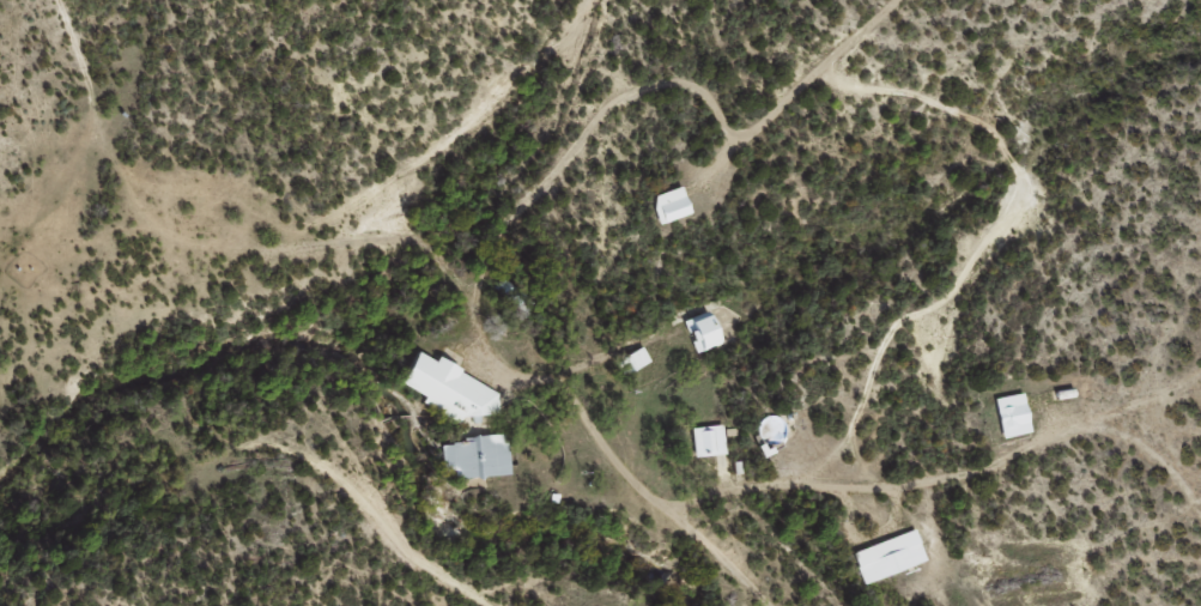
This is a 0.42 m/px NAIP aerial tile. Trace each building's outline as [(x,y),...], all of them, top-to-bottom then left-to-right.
[(655,223),(686,212),(677,185),(645,197),(655,223)] [(682,319),(691,353),(718,345),(709,312),(682,319)] [(498,395),(430,355),(426,360),(407,349),(388,382),(454,421),(459,412),(473,420),(479,409),(487,414),(498,395)] [(998,438),(1027,431),(1018,391),(988,398),(998,438)] [(689,426),(690,455),(724,454),(723,425),(689,426)] [(849,551),(859,583),(924,561),(913,528),(849,551)]
